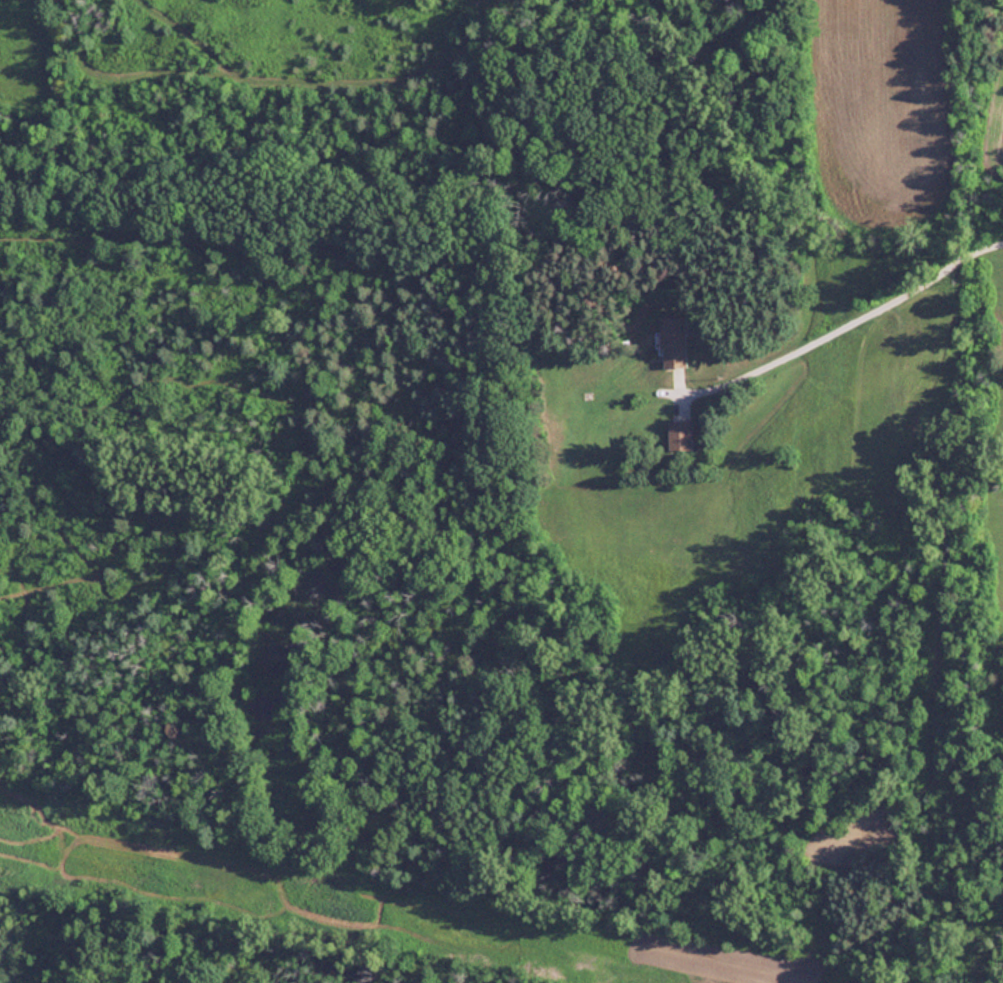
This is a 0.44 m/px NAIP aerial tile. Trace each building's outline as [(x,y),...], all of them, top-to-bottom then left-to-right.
[(685,367),(685,315),(660,315),(660,367),(685,367)] [(668,420),(668,450),(691,450),(691,420),(668,420)]
